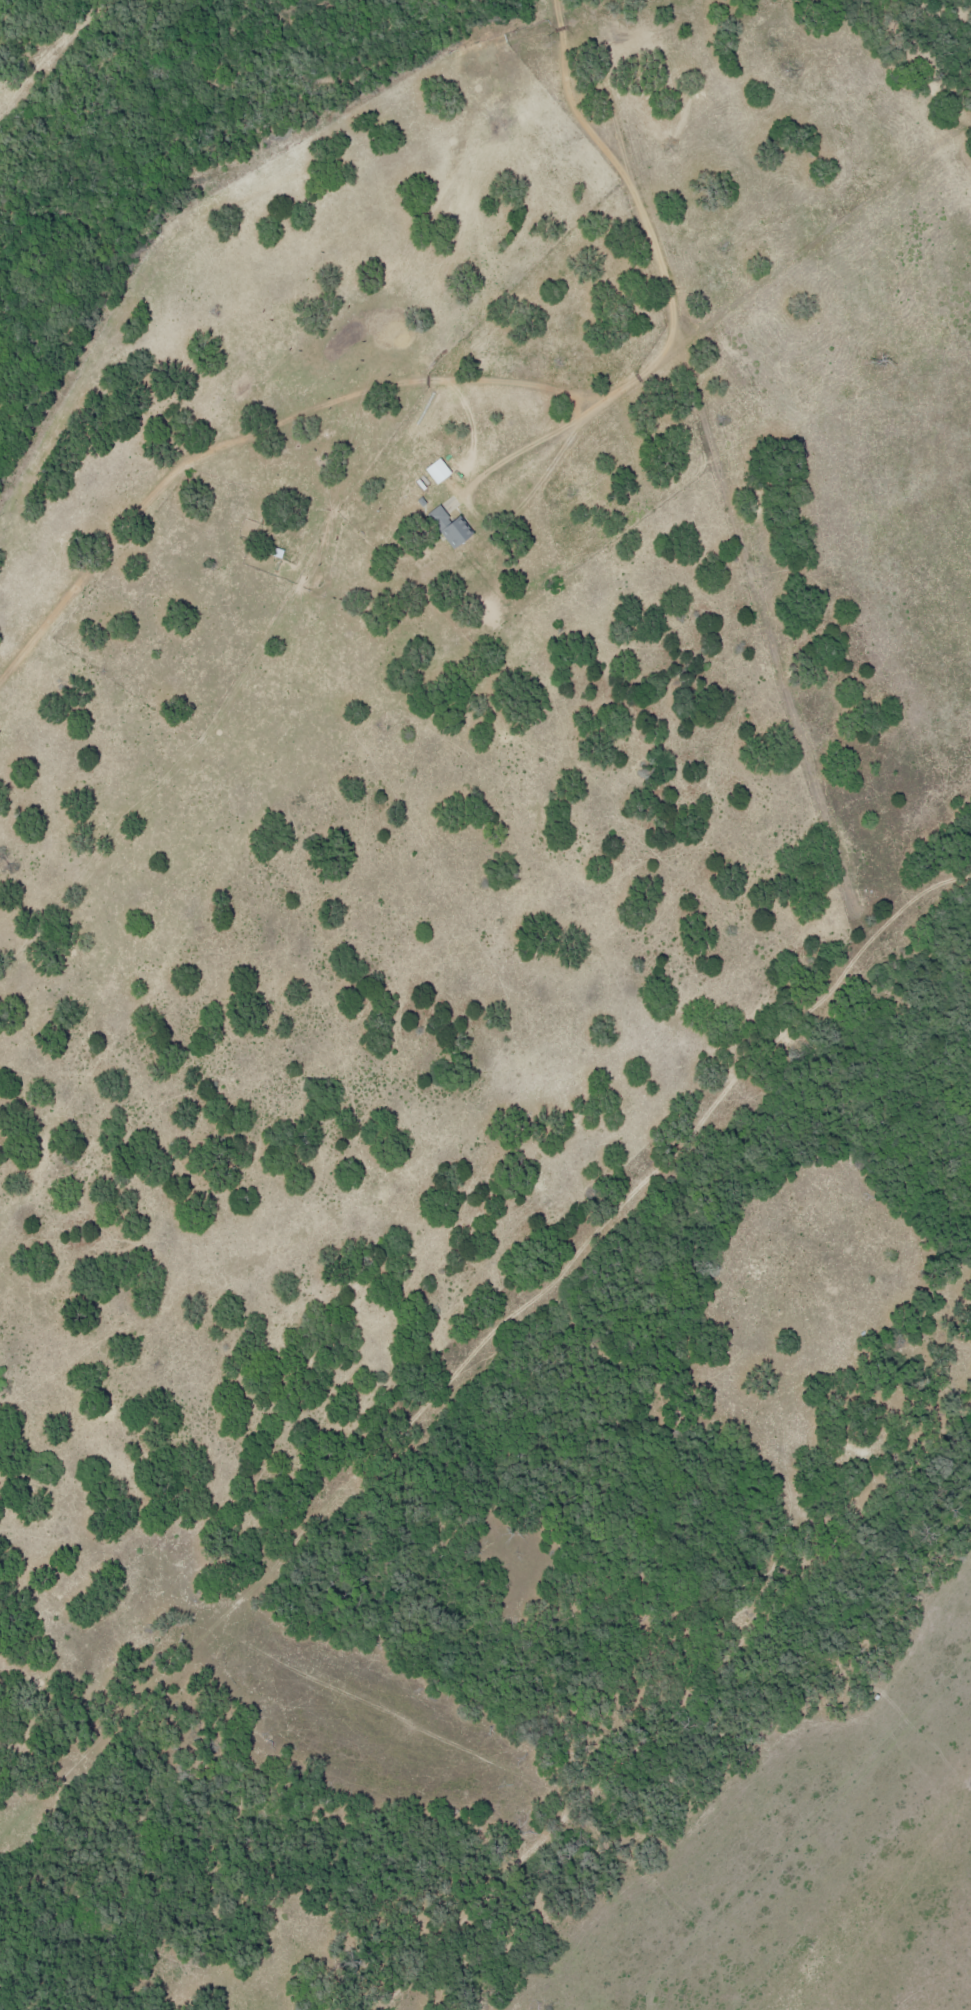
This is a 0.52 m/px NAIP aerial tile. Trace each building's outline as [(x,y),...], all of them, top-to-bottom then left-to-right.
[(424,470),(439,459),(451,475),(436,486),(424,470)] [(438,505),(425,515),(453,554),(479,535),(462,512),(445,525),(442,521),(447,517),(438,505)]
